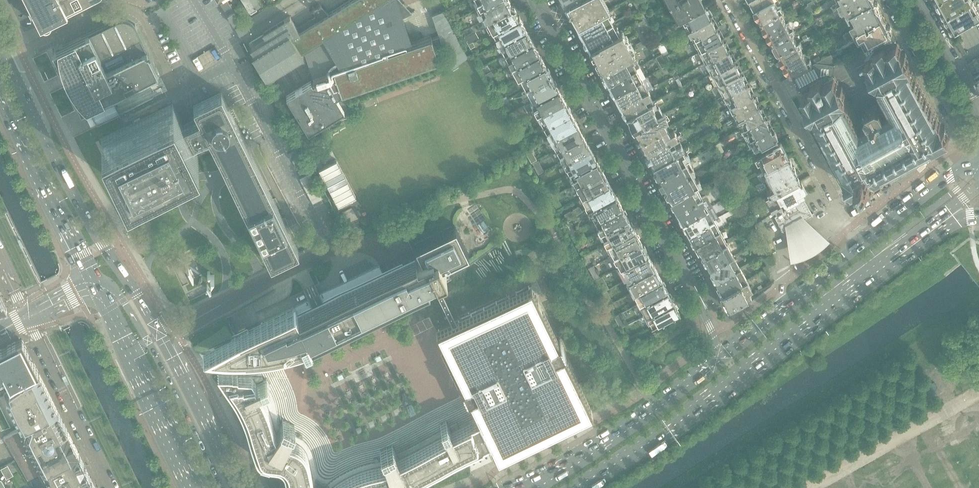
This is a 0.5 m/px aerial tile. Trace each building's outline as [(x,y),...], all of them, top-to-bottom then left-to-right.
[(29,3),(28,4),(31,9),(32,10),(40,25),(41,27),(43,28),(45,29),(48,28),(49,27),(51,26),(52,24),(51,21),(51,20),(71,10),(90,0),(28,0),(29,3)] [(233,25),(240,21),(227,0),(218,0),(233,25)] [(249,11),(255,7),(251,0),(242,0),(249,11)] [(410,41),(399,9),(400,9),(398,2),(397,3),(396,0),(351,0),(328,14),(320,5),(317,8),(313,10),(316,17),(297,28),(290,16),(263,32),(264,34),(249,43),(251,47),(251,48),(254,54),(252,55),(265,77),(297,58),(298,58),(310,70),(313,76),(312,76),(314,82),(312,84),(311,81),(286,96),(308,132),(336,115),(338,116),(341,116),(343,116),(345,114),(346,113),(347,110),(347,108),(346,106),(345,104),(343,103),(340,102),(339,102),(336,96),(341,93),(439,59),(435,47),(443,44),(450,67),(452,66),(467,56),(441,12),(432,14),(440,36),(432,39),(431,35),(410,42),(410,41)] [(493,0),(475,0),(476,1),(473,3),(476,9),(493,0)] [(510,5),(508,0),(493,0),(476,9),(479,14),(476,16),(479,21),(485,18),(486,19),(510,5)] [(603,0),(575,0),(564,6),(568,13),(569,13),(576,26),(578,27),(608,10),(603,0)] [(677,22),(678,21),(682,18),(704,6),(701,0),(665,0),(677,22)] [(755,11),(774,0),(749,0),(755,11)] [(783,10),(781,6),(779,7),(775,0),(774,0),(755,11),(761,22),(783,10)] [(842,1),(831,7),(833,11),(840,7),(846,3),(847,4),(855,0),(841,0),(842,1)] [(875,2),(874,0),(855,0),(847,4),(846,3),(840,7),(843,12),(845,11),(848,16),(875,2)] [(972,0),(940,0),(936,2),(937,7),(941,11),(944,17),(973,2),(972,0)] [(868,26),(883,18),(879,10),(880,7),(878,2),(875,2),(848,16),(852,24),(851,25),(854,31),(852,32),(851,30),(844,34),(846,38),(866,27),(864,23),(866,22),(868,26)] [(973,3),(973,2),(944,17),(946,22),(949,26),(953,32),(978,18),(978,14),(973,3)] [(492,31),(517,17),(515,13),(516,10),(514,6),(511,5),(510,5),(486,19),(489,25),(486,26),(489,33),(492,31)] [(688,29),(710,18),(710,16),(712,15),(708,8),(706,9),(704,6),(682,18),(688,29)] [(584,38),(611,23),(608,17),(611,16),(608,10),(578,27),(584,38)] [(787,22),(783,16),(785,15),(783,10),(761,22),(767,33),(787,22)] [(498,43),(525,28),(523,24),(519,16),(517,17),(492,31),(498,43)] [(158,71),(135,24),(134,25),(117,19),(116,18),(59,46),(52,49),(81,109),(158,71)] [(694,40),(716,29),(716,27),(718,26),(714,19),(712,20),(710,18),(688,29),(694,40)] [(892,33),(893,31),(890,26),(887,25),(883,18),(868,26),(871,30),(868,31),(866,27),(846,38),(848,41),(855,37),(854,35),(856,34),(859,41),(861,40),(865,48),(892,34),(892,33)] [(643,20),(632,25),(637,33),(647,28),(646,26),(643,21),(643,20)] [(250,29),(245,21),(235,28),(239,35),(250,29)] [(793,34),(795,33),(793,29),(791,30),(787,22),(767,33),(773,44),(793,34)] [(589,48),(603,41),(607,39),(620,32),(617,26),(614,27),(611,23),(584,38),(582,40),(585,44),(587,45),(589,48)] [(504,54),(532,40),(528,32),(527,32),(525,28),(498,43),(504,54)] [(648,30),(647,28),(637,33),(641,41),(651,35),(648,30)] [(700,51),(722,40),(721,38),(724,37),(720,30),(718,31),(716,29),(694,40),(700,51)] [(625,40),(621,31),(620,32),(607,39),(611,47),(625,40)] [(778,53),(798,43),(793,34),(773,44),(778,53)] [(940,120),(910,65),(907,60),(909,59),(905,52),(904,53),(901,47),(900,48),(898,43),(897,43),(892,34),(865,48),(858,52),(865,60),(868,65),(867,66),(870,71),(868,72),(872,79),(874,78),(877,83),(878,83),(892,110),(884,114),(881,107),(880,107),(877,106),(866,111),(866,112),(865,115),(864,116),(868,123),(861,126),(846,100),(833,76),(834,70),(835,65),(835,64),(830,55),(815,62),(815,63),(812,65),(791,76),(793,80),(796,86),(800,92),(810,85),(812,89),(802,94),(805,99),(804,100),(807,105),(806,106),(809,111),(809,112),(811,112),(814,117),(844,173),(843,173),(846,178),(845,179),(849,186),(850,186),(853,191),(860,187),(862,193),(867,194),(882,186),(883,181),(880,176),(936,146),(939,147),(945,144),(946,141),(950,139),(947,133),(949,132),(945,125),(943,126),(940,120)] [(636,53),(638,52),(655,43),(651,35),(641,41),(636,44),(638,47),(634,49),(636,53)] [(596,66),(612,57),(615,64),(619,62),(615,55),(611,47),(607,39),(603,41),(607,49),(592,58),(596,66)] [(511,66),(538,52),(536,47),(532,40),(504,54),(511,66)] [(629,47),(625,40),(611,47),(615,55),(629,47)] [(706,62),(728,51),(727,49),(730,48),(726,41),(724,42),(722,40),(700,51),(706,62)] [(607,49),(603,41),(589,48),(589,49),(588,51),(592,58),(607,49)] [(804,54),(800,47),(802,45),(800,41),(798,43),(778,53),(784,65),(804,54)] [(633,55),(629,47),(615,55),(619,62),(633,55)] [(712,74),(734,62),(733,60),(736,59),(732,52),(730,53),(728,51),(706,62),(712,74)] [(519,77),(544,63),(545,63),(540,56),(538,52),(511,66),(517,78),(519,77)] [(791,76),(812,65),(809,60),(808,61),(804,54),(784,65),(791,76)] [(608,83),(637,67),(638,66),(638,65),(639,62),(637,60),(635,59),(633,55),(619,62),(615,64),(600,72),(607,84),(608,83)] [(600,72),(615,64),(612,57),(596,66),(600,73),(600,72)] [(968,63),(978,84),(978,57),(968,63)] [(718,85),(740,73),(739,71),(741,70),(738,63),(736,64),(734,62),(712,74),(718,85)] [(525,89),(551,75),(549,71),(544,63),(519,77),(525,89)] [(614,94),(642,78),(645,77),(642,71),(639,72),(637,67),(608,83),(610,87),(609,89),(611,93),(614,93),(614,94)] [(724,96),(746,84),(745,82),(747,81),(744,74),(742,75),(740,73),(718,85),(724,96)] [(531,101),(557,87),(553,79),(551,75),(525,89),(531,101)] [(620,105),(648,89),(642,78),(614,94),(616,98),(615,100),(617,104),(619,104),(620,105)] [(730,107),(752,95),(751,93),(753,92),(750,85),(748,86),(746,84),(724,96),(730,107)] [(536,114),(564,99),(561,95),(557,87),(531,101),(530,102),(536,114)] [(626,116),(627,116),(654,100),(648,89),(620,105),(622,109),(621,111),(623,115),(626,116)] [(127,190),(177,165),(198,155),(197,153),(200,152),(213,146),(227,175),(271,264),(298,250),(279,209),(277,205),(221,91),(193,105),(199,115),(190,120),(183,123),(173,103),(124,126),(101,137),(127,190)] [(634,130),(663,115),(658,105),(669,99),(666,94),(655,100),(654,100),(627,116),(630,121),(630,122),(630,125),(631,127),(633,128),(634,128),(634,130)] [(735,117),(758,106),(757,104),(759,103),(756,96),(753,97),(752,95),(730,107),(735,117)] [(543,126),(570,111),(566,104),(564,99),(536,114),(534,115),(537,121),(540,120),(543,126)] [(114,104),(92,114),(97,126),(119,115),(114,104)] [(714,116),(708,104),(702,107),(708,119),(714,116)] [(741,129),(764,117),(763,115),(765,114),(762,107),(759,108),(758,106),(735,117),(741,129)] [(549,137),(577,123),(574,118),(570,111),(543,126),(549,137)] [(666,128),(663,121),(669,118),(666,113),(663,115),(634,130),(636,134),(635,137),(637,141),(640,141),(641,142),(666,128)] [(747,140),(770,128),(769,126),(771,125),(768,118),(765,119),(764,117),(741,129),(747,140)] [(555,149),(583,134),(579,127),(577,123),(549,137),(555,149)] [(646,152),(672,139),(677,137),(673,131),(669,133),(666,128),(641,142),(646,152)] [(771,142),(776,139),(775,137),(777,136),(773,129),(771,130),(770,128),(747,140),(753,151),(757,149),(771,142)] [(562,162),(590,147),(587,142),(583,134),(555,149),(562,162)] [(652,164),(682,148),(693,142),(691,138),(681,144),(680,142),(675,144),(672,139),(646,152),(645,155),(647,160),(651,160),(652,164)] [(786,156),(787,154),(785,150),(783,149),(781,147),(777,146),(774,148),(771,142),(757,149),(760,155),(754,158),(757,164),(758,163),(762,170),(763,170),(786,157),(786,156)] [(568,174),(596,159),(592,151),(590,147),(562,162),(568,174)] [(695,172),(692,166),(689,168),(682,155),(684,153),(682,148),(652,164),(654,168),(653,171),(656,176),(659,176),(663,184),(664,187),(693,173),(695,172)] [(800,180),(796,173),(796,174),(794,172),(796,170),(794,167),(792,167),(790,164),(791,162),(790,159),(787,159),(786,157),(763,170),(773,188),(767,191),(770,197),(800,180)] [(573,186),(602,170),(596,158),(596,159),(568,174),(564,176),(570,187),(573,186)] [(336,160),(319,169),(338,206),(356,196),(336,160)] [(581,196),(608,181),(609,181),(602,170),(573,186),(576,191),(578,190),(581,196)] [(671,199),(697,186),(701,184),(698,178),(696,179),(693,173),(664,187),(664,188),(664,190),(666,195),(669,196),(671,199)] [(322,199),(309,174),(299,178),(313,204),(322,199)] [(800,196),(807,192),(800,180),(770,197),(765,199),(772,212),(774,211),(800,196)] [(587,209),(615,194),(615,193),(608,181),(581,196),(585,203),(584,203),(587,209)] [(675,212),(703,197),(697,186),(671,199),(671,200),(669,200),(675,212)] [(593,220),(621,205),(615,194),(587,209),(593,220)] [(812,214),(804,199),(802,200),(800,196),(774,211),(776,215),(774,216),(782,230),(812,214)] [(682,223),(709,208),(703,197),(675,212),(682,223)] [(600,232),(628,217),(621,205),(593,220),(600,232)] [(580,213),(580,212),(582,211),(579,206),(573,209),(573,210),(571,211),(570,210),(564,214),(567,219),(580,213)] [(687,234),(714,219),(709,208),(682,223),(687,234)] [(802,215),(785,224),(790,259),(796,258),(802,256),(808,254),(814,250),(820,246),(824,242),(828,238),(802,215)] [(606,244),(634,229),(628,217),(600,232),(606,244)] [(693,245),(721,230),(714,219),(687,234),(693,245)] [(574,230),(568,220),(564,222),(570,232),(574,230)] [(412,297),(434,284),(438,282),(447,276),(442,264),(468,251),(455,225),(415,244),(421,257),(416,259),(415,257),(402,263),(402,262),(390,268),(382,272),(379,266),(316,297),(295,307),(295,306),(203,351),(214,353),(226,354),(237,355),(243,354),(256,354),(268,353),(281,350),(293,348),(304,344),(305,346),(320,340),(321,339),(324,338),(344,330),(367,320),(389,309),(412,297)] [(485,229),(480,231),(485,242),(490,239),(485,229)] [(613,255),(640,240),(638,237),(639,237),(637,233),(636,233),(634,229),(606,244),(609,249),(613,255)] [(579,236),(576,230),(570,233),(573,239),(579,236)] [(701,257),(728,243),(721,230),(693,245),(698,253),(700,251),(702,255),(701,257)] [(619,267),(647,252),(640,240),(613,255),(612,256),(615,261),(616,261),(619,267)] [(733,256),(734,255),(728,243),(701,257),(701,259),(707,264),(707,265),(709,268),(733,256)] [(619,267),(626,280),(653,264),(649,256),(647,252),(619,267)] [(715,280),(739,268),(733,256),(709,268),(711,272),(710,275),(712,279),(715,280)] [(632,292),(660,277),(658,272),(654,264),(653,264),(626,280),(632,292)] [(721,295),(747,281),(739,268),(715,280),(716,281),(718,284),(715,286),(721,295)] [(639,304),(667,289),(660,277),(632,292),(633,293),(633,292),(636,298),(639,304)] [(751,295),(748,291),(751,289),(747,281),(721,295),(727,308),(751,295)] [(563,352),(564,351),(565,351),(564,349),(559,339),(558,340),(555,335),(538,299),(536,296),(531,285),(457,321),(438,282),(434,284),(452,323),(436,331),(463,386),(461,387),(464,393),(467,398),(469,398),(478,418),(479,419),(481,423),(482,424),(489,440),(491,443),(496,454),(508,448),(522,441),(529,438),(532,437),(555,426),(557,424),(564,421),(591,408),(579,383),(563,352)] [(645,315),(673,300),(667,289),(639,304),(642,310),(645,315)] [(651,327),(679,311),(673,300),(645,315),(651,327)] [(626,326),(622,318),(617,321),(621,328),(626,326)] [(2,395),(39,374),(33,362),(28,351),(22,339),(0,351),(0,398),(3,397),(2,395)] [(403,485),(422,476),(442,466),(449,461),(487,442),(486,442),(489,440),(482,424),(481,423),(479,419),(478,418),(475,419),(458,427),(456,423),(449,427),(446,421),(440,424),(443,430),(417,444),(401,452),(396,454),(394,450),(395,450),(392,445),(387,448),(387,447),(380,451),(383,457),(384,460),(382,460),(378,462),(375,462),(369,463),(360,466),(352,470),(344,474),(336,479),(328,484),(327,484),(325,484),(323,483),(324,482),(324,481),(323,480),(322,479),(321,480),(320,481),(319,482),(318,480),(316,477),(316,476),(316,471),(316,465),(314,459),(312,454),(309,448),(306,444),(302,440),(301,440),(297,436),(295,435),(291,433),(295,425),(289,423),(289,422),(283,419),(280,425),(280,426),(279,427),(279,426),(278,425),(278,423),(277,418),(277,413),(275,406),(274,399),(271,393),(267,386),(270,384),(267,378),(264,380),(263,378),(262,377),(252,376),(251,375),(238,374),(237,373),(232,373),(232,372),(218,371),(217,371),(223,381),(232,393),(237,401),(241,410),(245,419),(252,444),(255,453),(257,456),(259,459),(260,459),(260,460),(269,463),(269,462),(275,463),(278,464),(280,465),(282,467),(284,469),(286,477),(287,487),(397,487),(403,485)] [(52,400),(39,374),(2,395),(3,397),(0,398),(0,403),(12,426),(4,430),(7,436),(20,429),(58,411),(52,400)] [(79,454),(58,411),(20,429),(7,436),(5,437),(17,459),(28,481),(79,454)] [(28,481),(32,487),(95,487),(92,482),(84,464),(79,454),(28,481)] [(13,475),(7,464),(0,468),(6,479),(13,475)]
